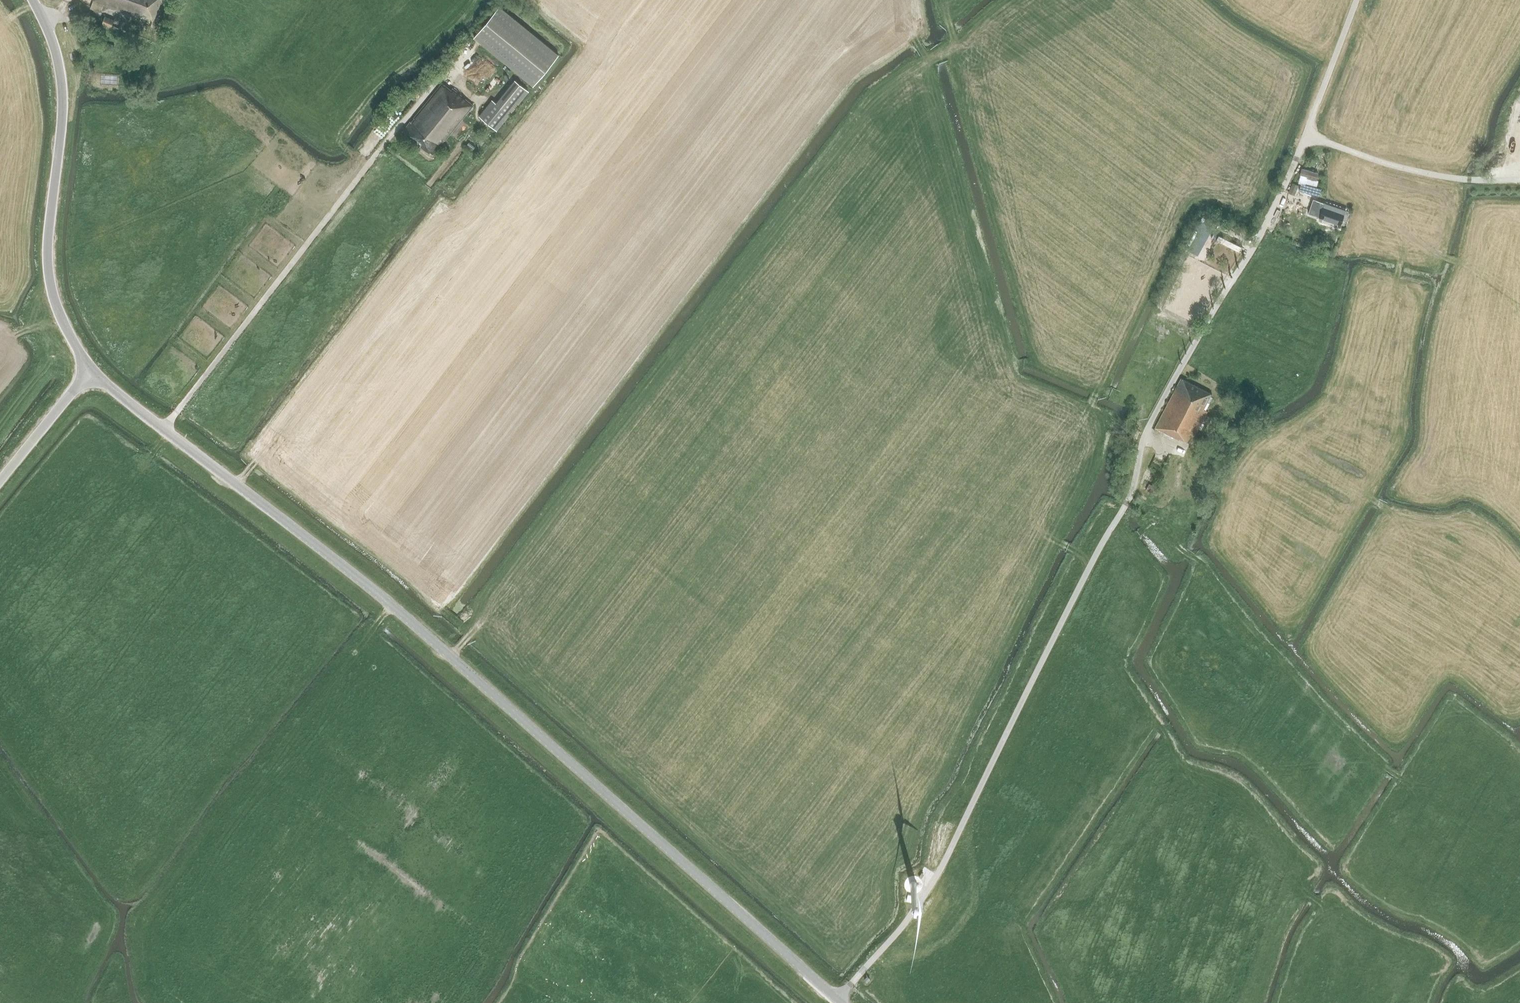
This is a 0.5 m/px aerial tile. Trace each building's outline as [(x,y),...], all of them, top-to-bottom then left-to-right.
[(142,17),(154,21),(161,0),(93,0),(93,1),(91,8),(101,12),(104,5),(141,20),(142,17)] [(533,86),(559,55),(499,6),(474,38),(533,86)] [(105,16),(102,23),(111,27),(114,19),(105,16)] [(111,53),(114,44),(109,42),(105,51),(111,53)] [(451,90),(442,83),(403,131),(409,136),(427,150),(433,155),(438,149),(437,148),(442,142),(447,146),(449,143),(445,139),(473,105),(452,88),(451,90)] [(496,131),(509,114),(496,103),(492,99),(479,116),(496,131)] [(1316,180),(1318,173),(1302,169),(1300,176),(1306,178),(1316,180)] [(1305,184),(1316,187),(1318,181),(1316,180),(1306,178),(1305,184)] [(1292,183),(1288,193),(1294,195),(1298,185),(1292,183)] [(1321,188),(1316,187),(1305,184),(1301,183),(1299,190),(1319,196),(1321,188)] [(1345,211),(1345,210),(1324,203),(1313,199),(1308,213),(1319,217),(1340,225),(1342,220),(1345,222),(1348,212),(1345,211)] [(1183,248),(1197,256),(1212,228),(1198,220),(1183,248)] [(1190,444),(1207,411),(1204,409),(1208,403),(1210,401),(1212,397),(1211,396),(1211,394),(1181,378),(1155,428),(1179,440),(1180,438),(1190,444)] [(1129,440),(1135,443),(1140,431),(1133,429),(1129,440)] [(1146,490),(1156,496),(1160,489),(1149,484),(1146,490)]
